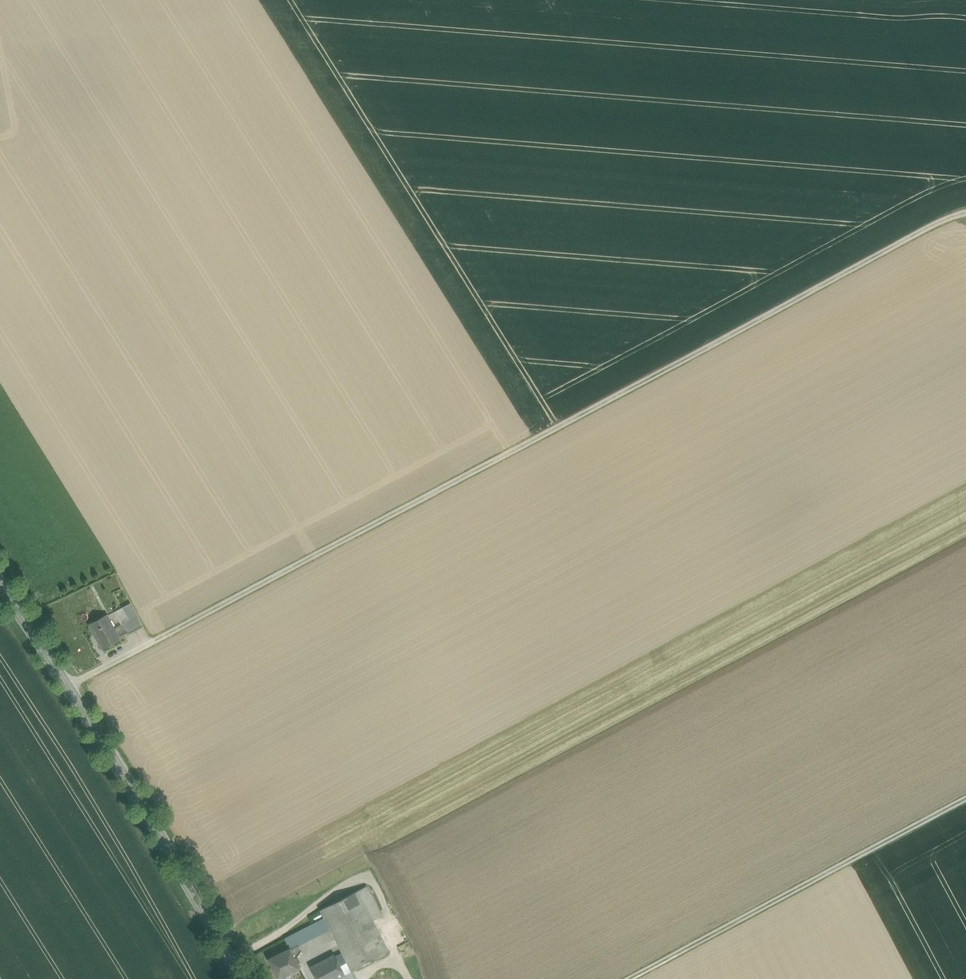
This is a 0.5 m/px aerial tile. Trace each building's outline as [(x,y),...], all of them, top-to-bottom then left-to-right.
[(130,603),(90,624),(102,648),(142,628),(130,603)] [(392,955),(378,924),(388,918),(374,891),(285,938),(291,950),(269,959),(277,978),(284,978),(307,969),(300,951),(333,934),(342,955),(315,967),(321,978),(343,978),(392,955)]
